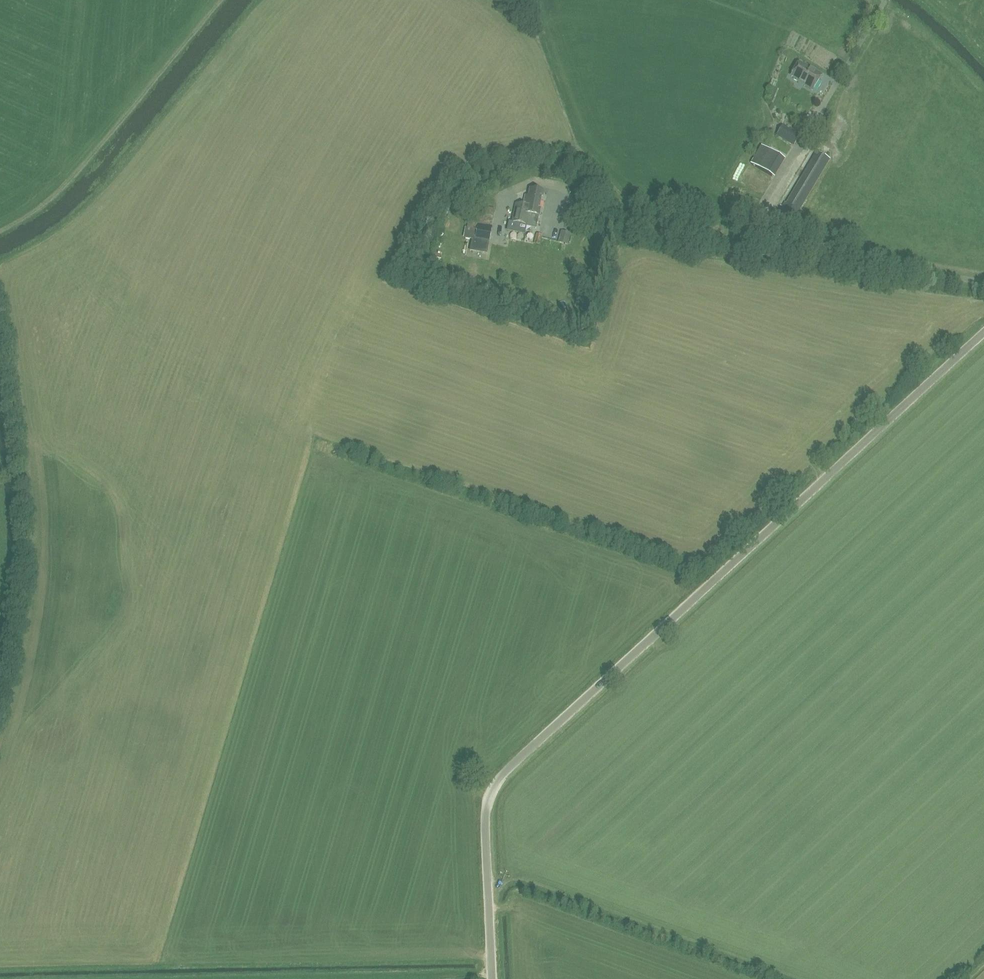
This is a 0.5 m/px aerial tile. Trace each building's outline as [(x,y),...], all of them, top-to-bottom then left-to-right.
[(797,79),(797,81),(813,90),(822,75),(808,67),(808,68),(799,63),(791,76),(797,79)] [(767,100),(772,102),(777,89),(772,87),(767,100)] [(793,146),(800,134),(782,124),(775,135),(793,146)] [(774,217),(791,227),(800,212),(799,211),(830,160),(817,152),(786,204),(785,203),(783,207),(780,206),(774,217)] [(511,223),(526,226),(526,228),(535,229),(539,209),(540,209),(543,192),(531,189),(529,196),(526,196),(524,205),(515,203),(511,223)] [(471,210),(470,214),(469,223),(477,224),(475,238),(472,238),(470,250),(487,253),(495,209),(481,206),(479,212),(471,210)] [(561,231),(558,243),(567,245),(570,233),(561,231)]
